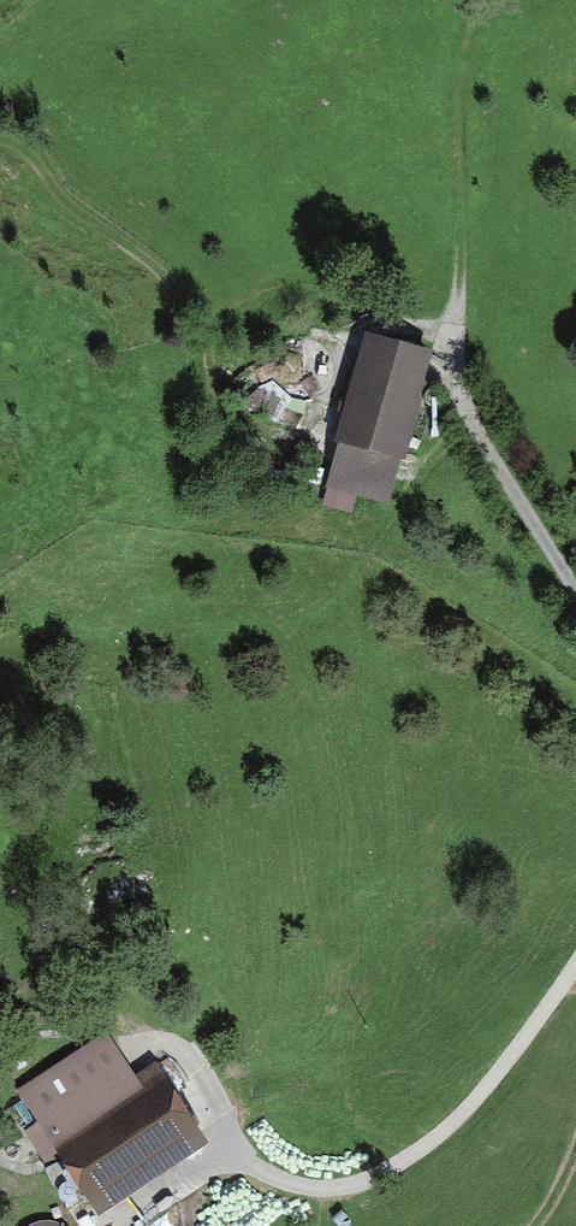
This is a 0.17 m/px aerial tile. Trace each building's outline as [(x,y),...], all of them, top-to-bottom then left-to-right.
[(376,326),(348,426),(406,443),(434,342),(376,326)] [(46,1113),(84,1178),(194,1115),(157,1050),(46,1113)]
